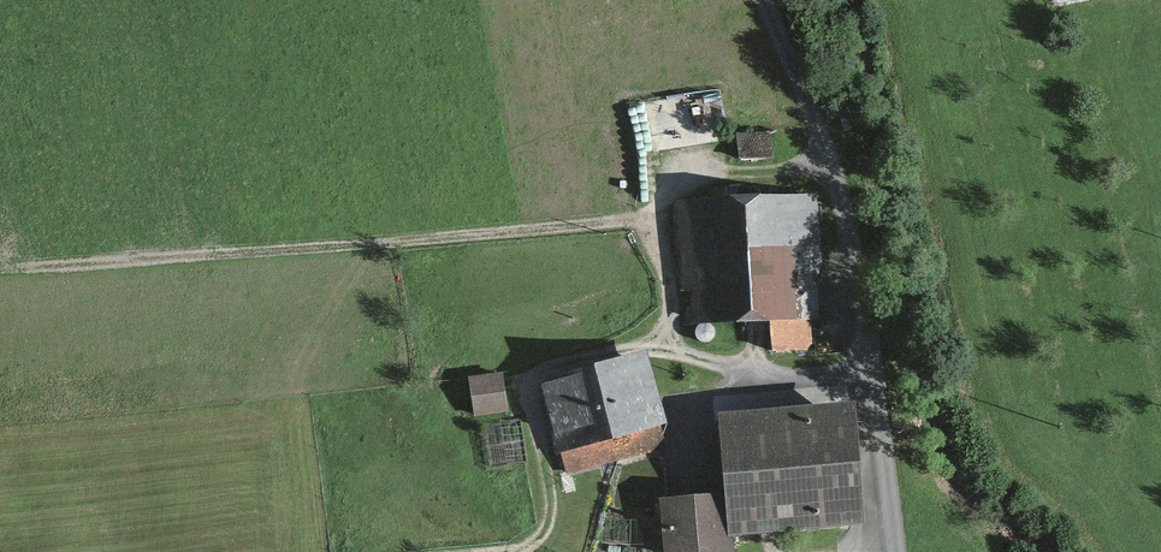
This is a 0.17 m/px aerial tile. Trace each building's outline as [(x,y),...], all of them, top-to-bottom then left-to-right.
[(761,125),(730,127),(731,150),(762,148),(761,125)] [(807,190),(671,196),(675,272),(685,271),(687,312),(804,306),(802,265),(811,265),(807,190)] [(797,315),(765,316),(766,342),(798,342),(797,315)] [(691,318),(689,320),(686,325),(687,331),(691,335),(697,335),(701,334),(704,329),(704,323),(700,319),(696,318),(691,318)] [(646,358),(539,386),(557,455),(560,454),(566,475),(662,450),(655,424),(662,422),(646,358)] [(491,363),(461,367),(466,408),(496,404),(491,363)] [(851,408),(722,419),(728,500),(731,535),(860,525),(851,408)] [(489,459),(528,452),(521,411),(482,417),(489,459)] [(728,500),(662,505),(666,551),(732,551),(731,535),(728,500)]
